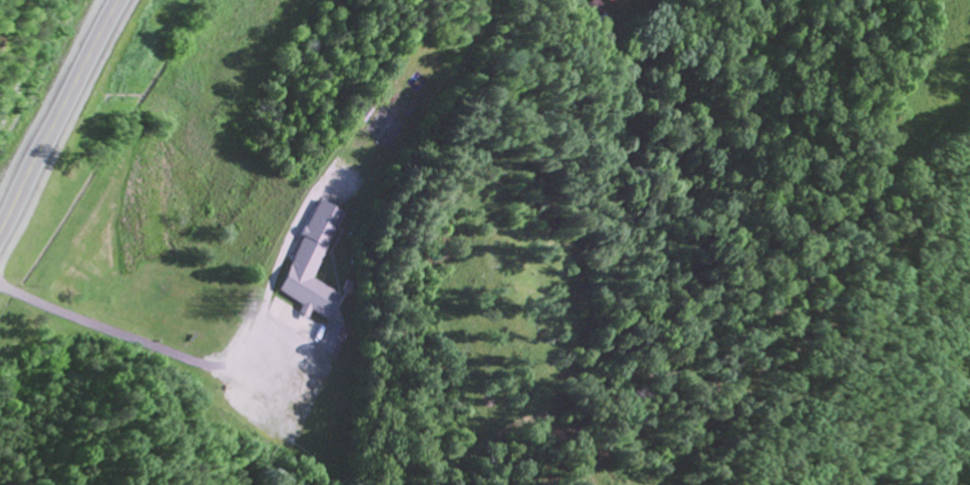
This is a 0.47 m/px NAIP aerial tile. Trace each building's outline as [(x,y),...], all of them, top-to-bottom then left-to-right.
[(275,295),(299,305),(295,317),(305,321),(307,315),(327,323),(317,349),(334,356),(345,329),(330,323),(341,295),(312,284),(341,212),(313,201),(275,295)]
